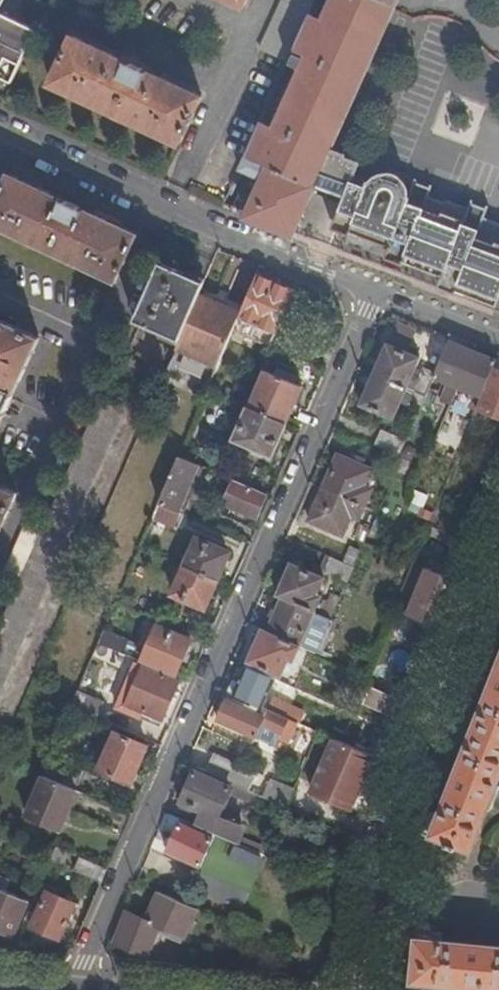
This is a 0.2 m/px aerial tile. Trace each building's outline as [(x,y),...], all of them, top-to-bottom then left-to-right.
[(13,80),(38,27),(3,10),(8,0),(0,0),(0,74),(13,80)] [(393,8),(376,0),(344,0),(333,23),(310,12),(294,47),(318,58),(284,132),(261,121),(240,168),(263,178),(246,216),(293,233),(314,185),(313,184),(313,183),(319,172),(330,147),(393,8)] [(260,48),(287,60),(314,0),(283,0),(260,48)] [(73,34),(51,81),(180,142),(202,95),(73,34)] [(350,184),(359,161),(347,156),(348,154),(330,147),(319,172),(350,184)] [(412,264),(439,202),(428,198),(433,186),(430,185),(429,188),(416,183),(417,180),(416,179),(414,182),(409,180),(410,178),(382,167),(381,170),(376,167),(377,165),(374,164),(373,166),(361,162),(362,159),(360,158),(359,161),(350,184),(346,195),(333,228),(351,235),(352,232),(390,246),(386,258),(404,265),(405,261),(412,264)] [(313,183),(346,195),(350,184),(319,172),(313,183)] [(11,174),(0,199),(0,227),(118,281),(140,234),(11,174)] [(498,311),(498,225),(485,219),(490,208),(487,207),(486,209),(473,205),(474,202),(471,201),(468,209),(447,201),(446,205),(439,202),(412,264),(443,276),(439,288),(457,295),(496,310),(498,311)] [(199,294),(204,281),(162,262),(136,320),(180,339),(199,294)] [(277,331),(294,290),(257,273),(241,312),(239,316),(277,331)] [(180,339),(174,349),(217,368),(239,316),(241,312),(199,294),(180,339)] [(41,338),(0,319),(0,429),(41,338)] [(474,350),(449,340),(437,370),(434,376),(448,382),(458,387),(474,350)] [(387,343),(374,373),(414,390),(420,376),(419,376),(413,373),(419,357),(387,343)] [(498,360),(474,350),(458,387),(476,393),(483,396),(495,368),(498,360)] [(434,376),(437,370),(424,365),(419,376),(420,376),(414,390),(426,395),(434,376)] [(495,368),(483,396),(481,402),(478,408),(498,417),(498,370),(495,368)] [(250,406),(287,422),(303,386),(266,370),(250,406)] [(414,390),(374,373),(361,403),(393,417),(401,399),(408,402),(411,397),(414,390)] [(451,404),(458,387),(448,382),(441,399),(451,404)] [(414,390),(411,397),(423,402),(426,395),(414,390)] [(483,396),(476,393),(474,399),(481,402),(483,396)] [(481,402),(474,399),(469,397),(465,408),(470,410),(466,419),(472,423),(478,408),(481,402)] [(273,455),(287,422),(250,406),(248,406),(234,438),(273,455)] [(383,429),(376,445),(401,456),(407,440),(383,429)] [(339,454),(324,487),(362,504),(370,487),(364,484),(370,468),(339,454)] [(159,503),(177,510),(197,463),(179,455),(159,503)] [(256,517),(267,493),(232,478),(226,494),(227,495),(223,503),(241,511),(239,515),(244,517),(246,513),(256,517)] [(0,483),(0,534),(19,492),(0,483)] [(362,504),(324,487),(310,519),(340,533),(349,512),(359,517),(363,505),(362,504)] [(177,527),(183,513),(177,510),(159,503),(153,517),(177,527)] [(186,565),(218,579),(225,565),(222,564),(228,550),(198,537),(186,565)] [(355,564),(363,546),(355,543),(348,561),(355,564)] [(349,579),(355,564),(348,561),(332,554),(325,569),(349,579)] [(284,595),(317,609),(323,595),(319,593),(325,576),(292,562),(279,592),(284,595)] [(458,581),(414,563),(412,565),(395,609),(440,627),(458,581)] [(212,594),(218,579),(186,565),(173,593),(203,606),(209,592),(212,594)] [(267,631),(301,646),(312,621),(317,609),(284,595),(267,631)] [(328,628),(332,616),(317,609),(312,621),(328,628)] [(142,660),(176,676),(192,639),(158,624),(142,660)] [(105,629),(99,642),(124,653),(129,640),(105,629)] [(295,660),(301,646),(267,631),(263,629),(249,660),(283,674),(289,658),(295,660)] [(181,681),(138,662),(121,699),(125,709),(160,724),(181,681)] [(442,812),(435,810),(426,833),(472,851),(490,808),(493,809),(498,794),(498,784),(498,665),(442,812)] [(264,706),(276,679),(246,666),(237,687),(232,685),(229,691),(230,691),(264,706)] [(371,688),(403,702),(403,701),(372,687),(371,688)] [(397,718),(403,702),(371,688),(365,703),(397,718)] [(289,718),(264,706),(230,691),(218,718),(257,736),(263,721),(284,730),(289,718)] [(72,706),(99,718),(104,705),(77,693),(72,706)] [(147,746),(116,732),(100,770),(132,782),(147,746)] [(366,780),(376,757),(340,740),(336,739),(313,792),(348,808),(360,778),(366,780)] [(206,771),(232,783),(250,791),(259,771),(215,752),(206,771)] [(42,774),(75,789),(83,770),(50,756),(42,774)] [(197,824),(216,833),(237,842),(244,826),(220,815),(229,791),(247,798),(248,795),(250,791),(232,783),(231,786),(196,770),(183,799),(204,809),(197,824)] [(59,830),(77,789),(75,789),(42,774),(24,815),(59,830)] [(263,797),(287,808),(295,788),(272,777),(263,797)] [(353,810),(366,780),(360,778),(348,808),(353,810)] [(241,910),(266,855),(263,854),(241,844),(237,842),(216,833),(213,837),(181,822),(169,849),(202,864),(191,888),(241,910)] [(241,844),(263,854),(266,847),(244,837),(241,844)] [(56,845),(51,858),(64,864),(69,851),(56,845)] [(98,880),(103,866),(80,856),(75,870),(98,880)] [(14,936),(29,901),(0,888),(0,930),(14,936)] [(76,902),(47,890),(32,927),(61,939),(76,902)] [(190,938),(203,910),(162,892),(149,919),(161,926),(190,938)] [(147,955),(161,926),(149,919),(130,911),(116,941),(147,955)] [(441,941),(442,932),(418,929),(413,982),(460,987),(459,989),(486,989),(492,989),(498,989),(498,947),(441,941)]
